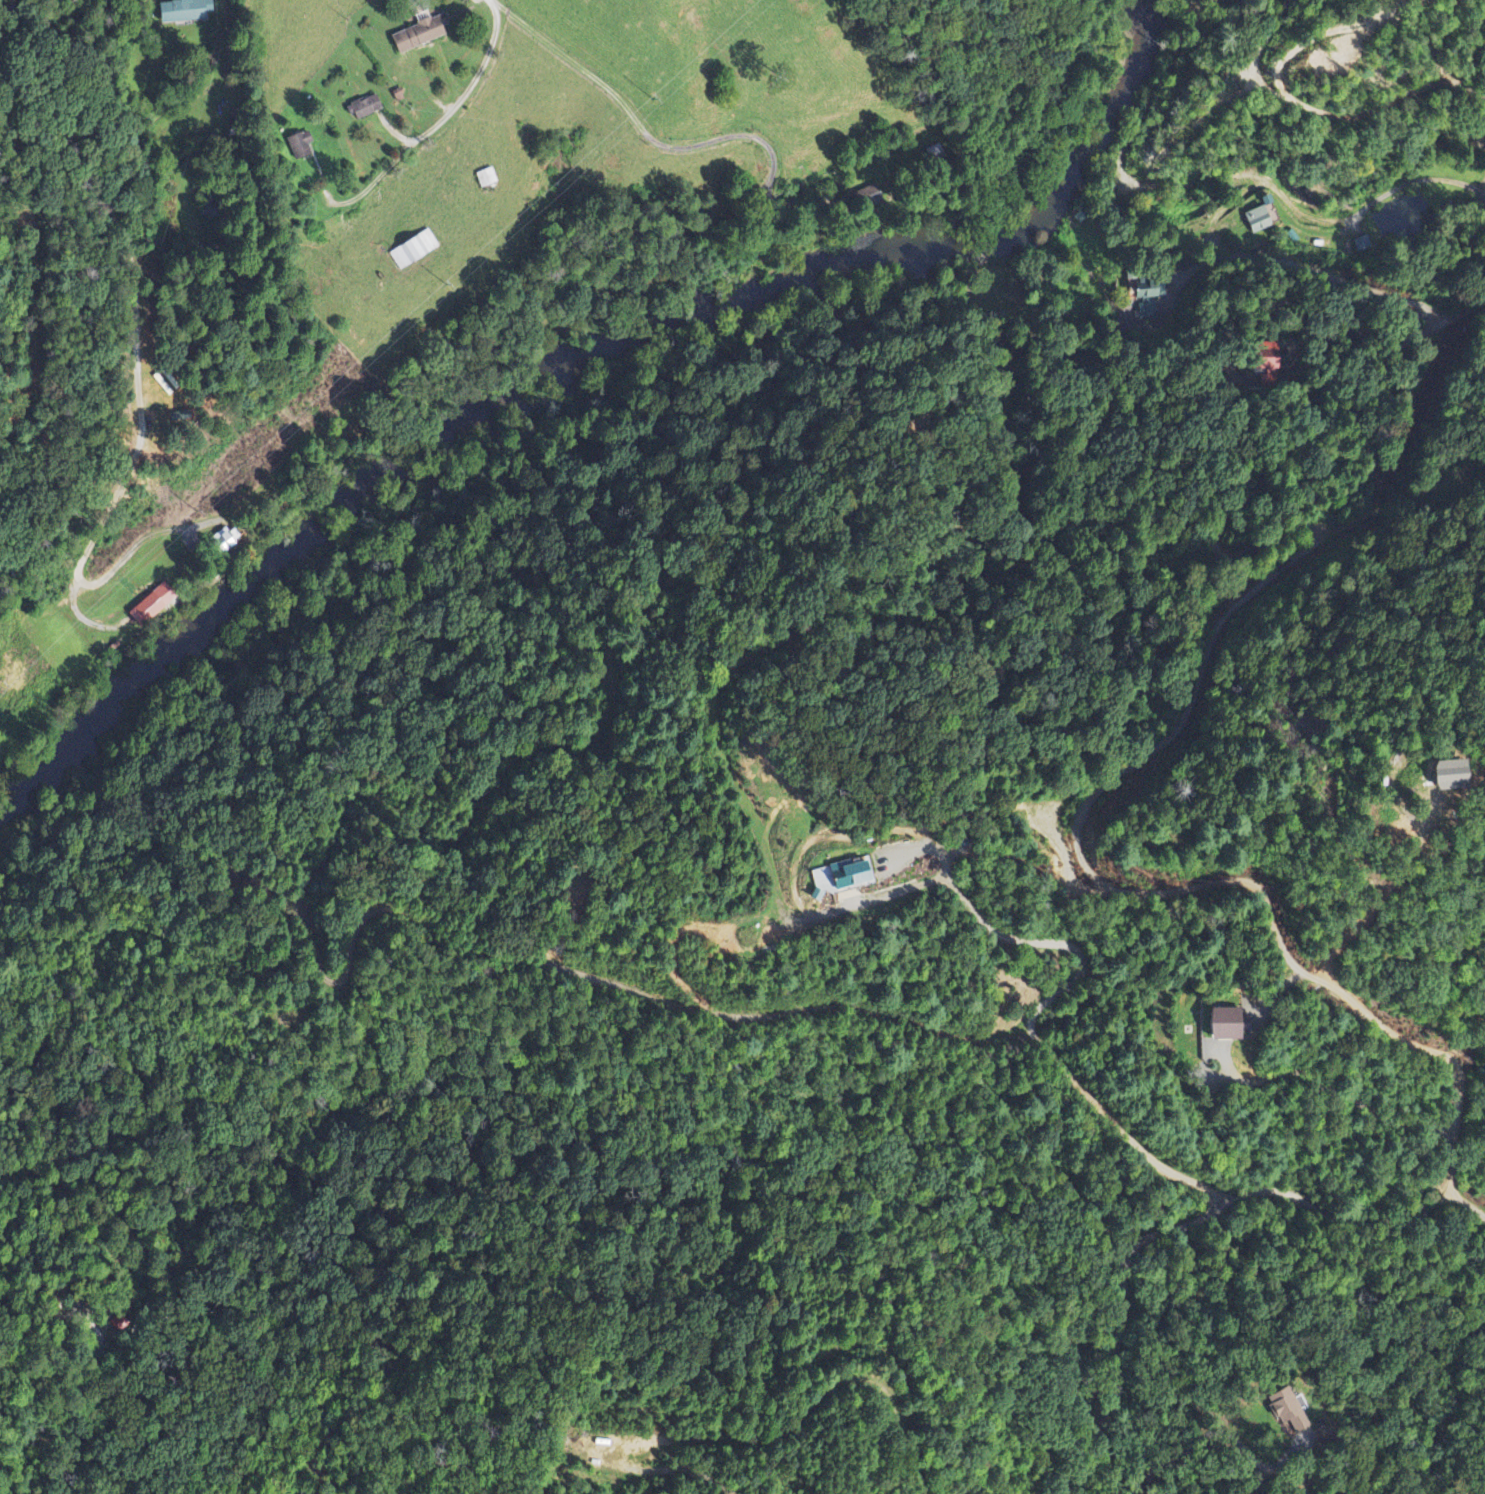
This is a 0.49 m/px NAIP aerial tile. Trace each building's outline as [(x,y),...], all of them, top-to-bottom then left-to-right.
[(205,22),(205,15),(211,14),(211,0),(195,0),(190,0),(178,0),(178,3),(158,4),(159,24),(205,22)] [(389,36),(397,56),(444,37),(436,17),(389,36)] [(355,122),(381,111),(375,96),(349,106),(355,122)] [(293,162),(311,155),(307,145),(312,143),(308,131),(285,140),(293,162)] [(1250,235),(1270,228),(1263,207),(1243,214),(1250,235)] [(399,271),(437,248),(427,230),(388,254),(399,271)] [(227,526),(208,541),(220,556),(239,541),(227,526)] [(176,596),(162,581),(127,615),(141,629),(176,596)] [(1467,788),(1466,760),(1433,761),(1434,790),(1467,788)] [(863,860),(848,865),(847,860),(807,871),(814,897),(869,882),(863,860)] [(1208,1040),(1241,1041),(1241,1031),(1243,1031),(1243,1009),(1209,1009),(1208,1040)] [(1265,1399),(1279,1426),(1287,1422),(1294,1434),(1308,1426),(1287,1387),(1265,1399)]
